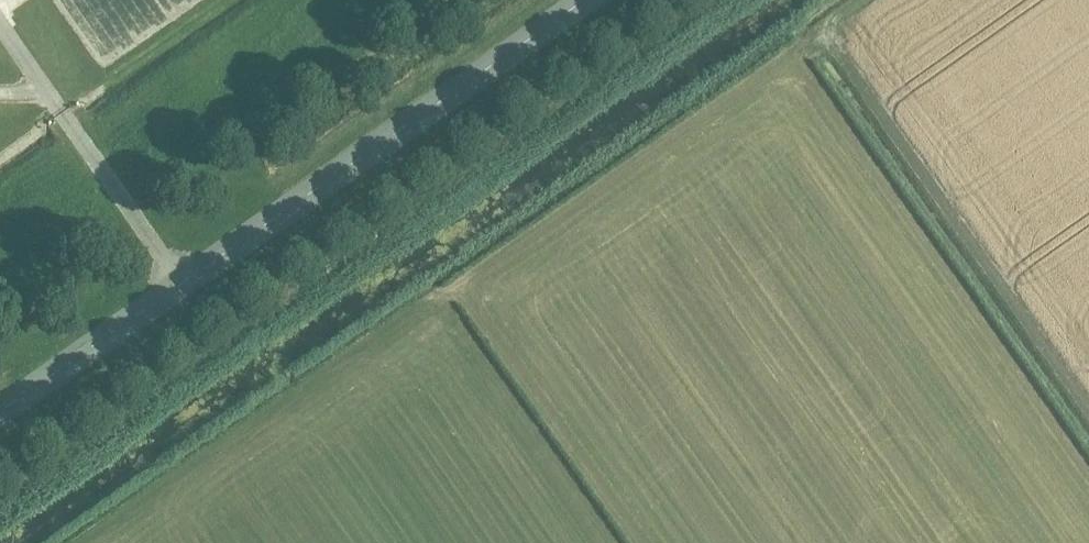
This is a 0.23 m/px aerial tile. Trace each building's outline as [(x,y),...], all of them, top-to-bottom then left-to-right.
[(7,14),(25,0),(0,0),(0,6),(7,14)]
